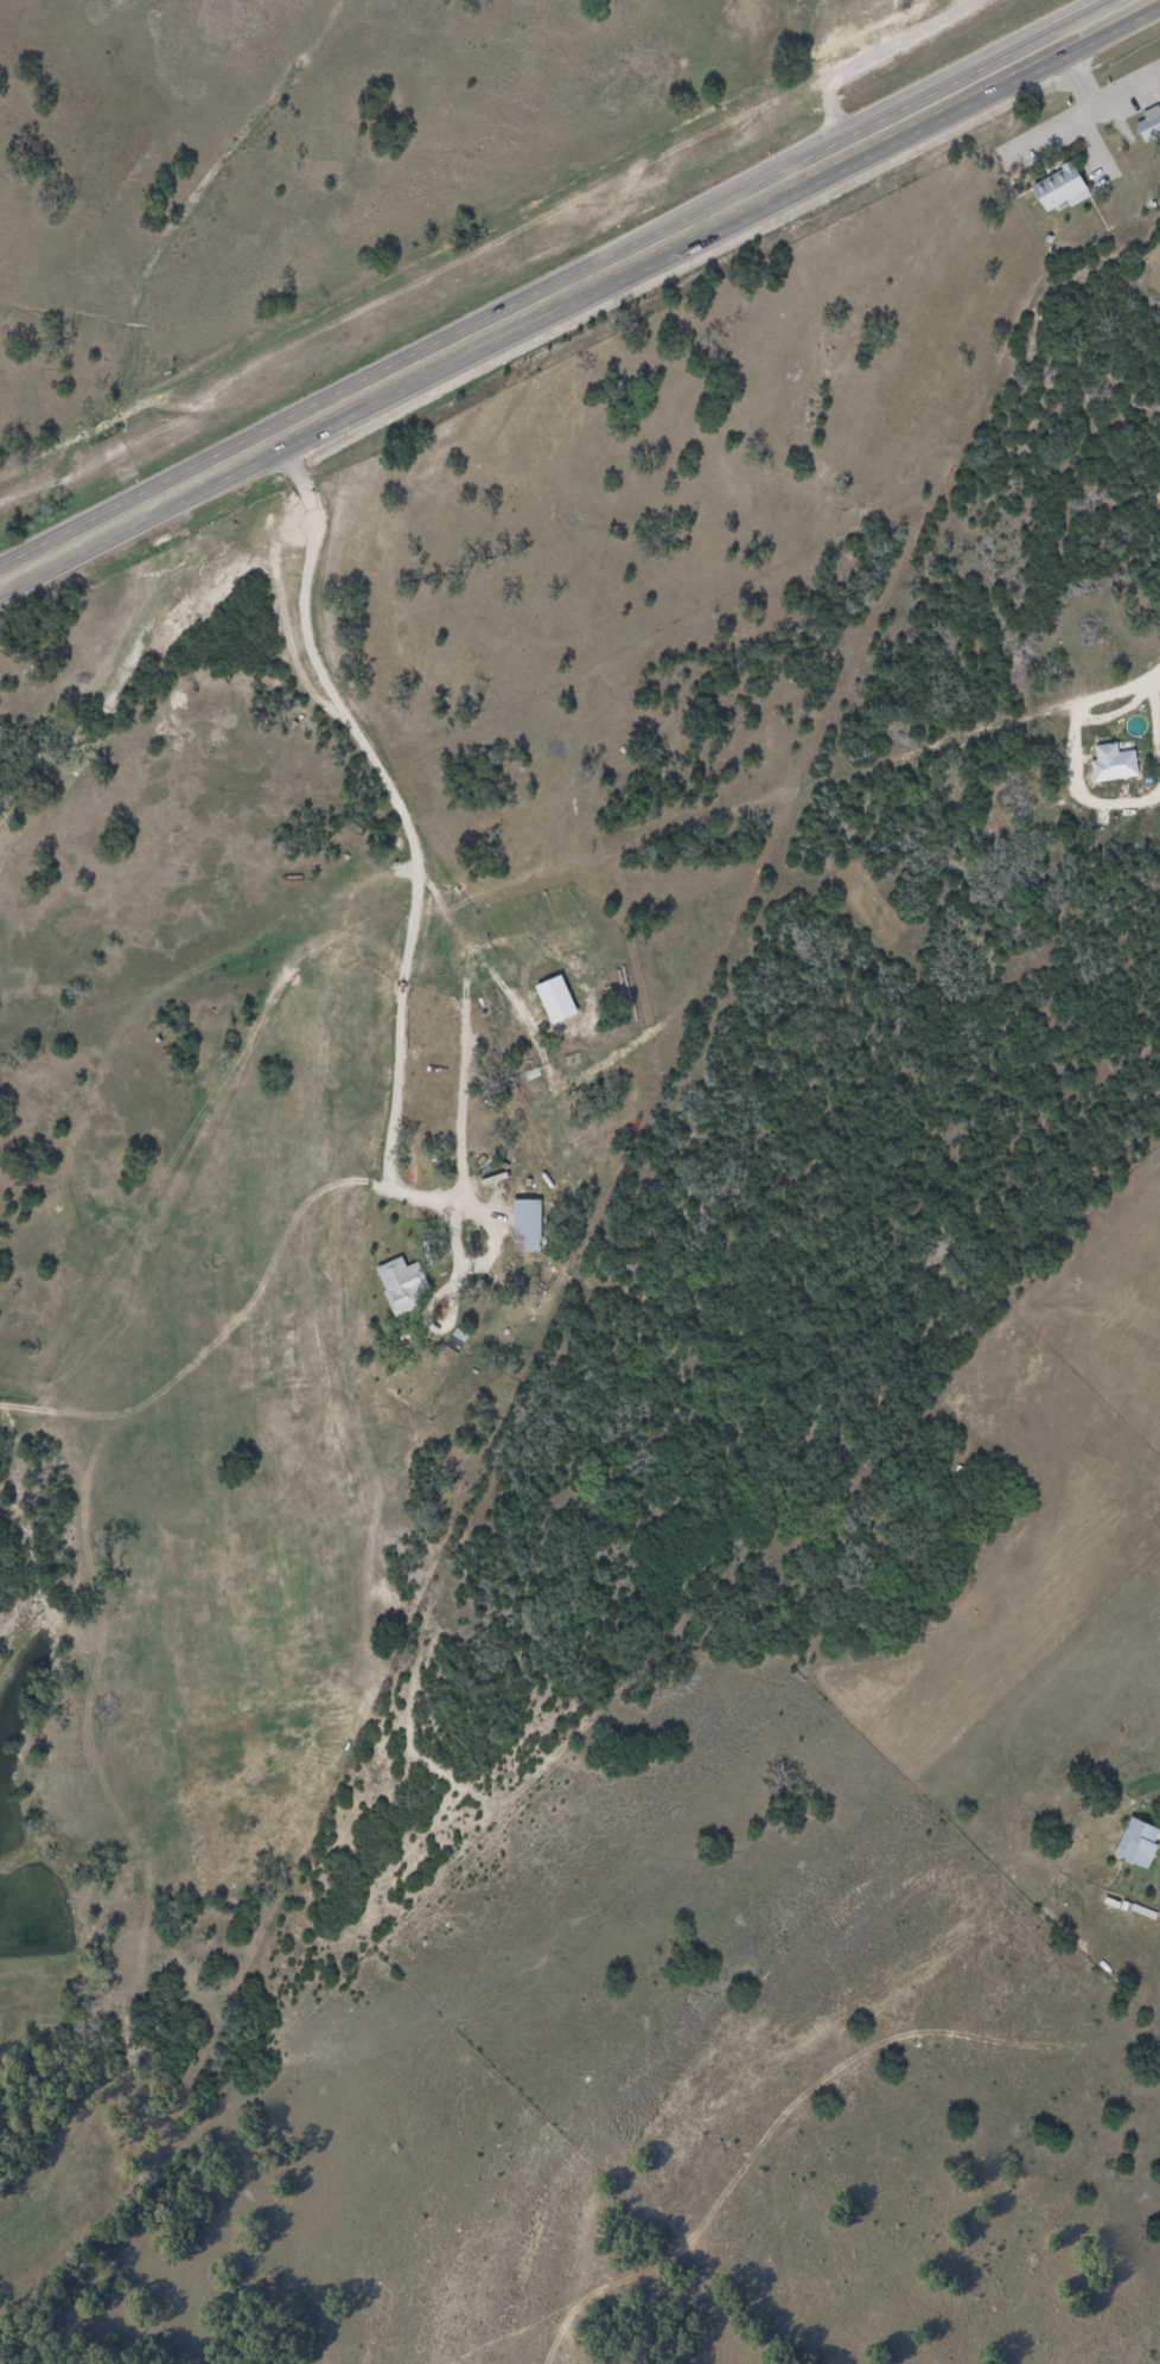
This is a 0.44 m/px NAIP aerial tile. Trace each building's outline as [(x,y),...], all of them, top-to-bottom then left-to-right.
[(1153,123),(1145,128),(1154,147),(1159,144),(1159,111),(1149,116),(1153,123)] [(1079,164),(1067,170),(1070,174),(1039,191),(1056,218),(1077,206),(1079,211),(1100,200),(1079,164)] [(508,1200),(508,1254),(538,1254),(538,1200),(508,1200)] [(372,1269),(390,1319),(418,1308),(413,1296),(428,1291),(417,1263),(403,1268),(400,1258),(372,1269)] [(1109,1856),(1142,1871),(1159,1834),(1127,1819),(1109,1856)]
